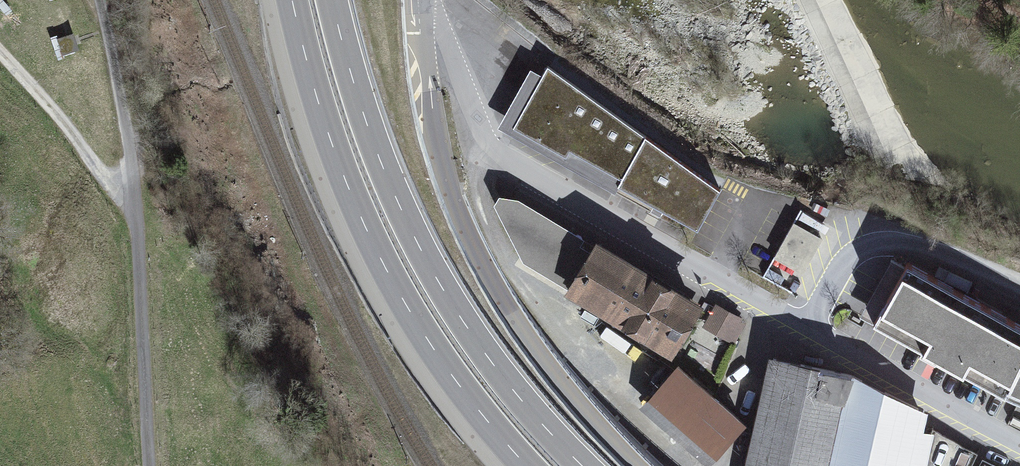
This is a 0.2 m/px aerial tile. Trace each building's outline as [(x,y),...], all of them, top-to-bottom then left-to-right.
[(544,72),(513,123),(687,230),(718,179),(544,72)] [(766,275),(782,283),(791,267),(806,274),(832,224),(801,208),(766,275)] [(903,262),(871,318),(996,388),(1019,345),(1019,327),(903,262)] [(579,304),(668,360),(693,320),(605,264),(579,304)] [(686,362),(718,378),(747,318),(715,302),(686,362)] [(1008,394),(1019,400),(1019,369),(1008,394)] [(771,371),(754,465),(905,465),(912,420),(848,385),(771,371)] [(687,374),(648,415),(703,465),(713,465),(747,430),(687,374)]
